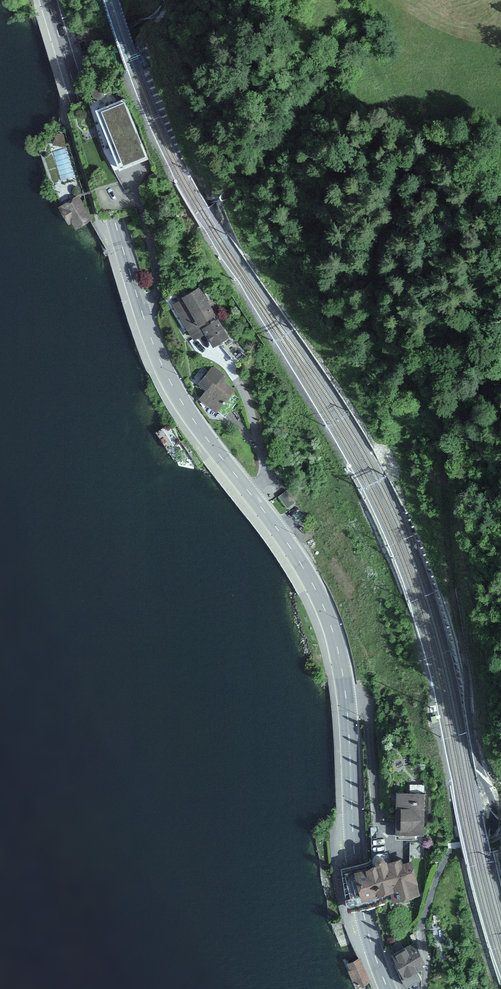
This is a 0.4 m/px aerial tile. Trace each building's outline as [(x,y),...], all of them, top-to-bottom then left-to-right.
[(95,100),(104,97),(99,81),(90,84),(95,100)] [(126,100),(100,111),(124,172),(150,161),(126,100)] [(53,144),(65,145),(63,135),(57,134),(53,144)] [(89,218),(77,196),(60,206),(72,227),(89,218)] [(203,288),(171,301),(192,338),(208,338),(219,351),(233,343),(203,288)] [(214,367),(200,386),(208,393),(202,401),(222,415),(242,388),(214,367)] [(180,441),(169,423),(156,432),(167,450),(180,441)] [(194,449),(187,441),(183,445),(189,453),(194,449)] [(279,496),(288,508),(295,502),(286,490),(279,496)] [(423,793),(395,794),(396,839),(425,839),(423,793)] [(356,864),(341,868),(351,908),(362,905),(417,892),(409,861),(398,863),(396,856),(387,858),(386,856),(380,854),(376,854),(372,856),(370,858),(369,861),(356,864)] [(414,944),(394,956),(409,983),(418,978),(422,959),(414,944)] [(358,960),(349,964),(357,985),(367,981),(358,960)]
